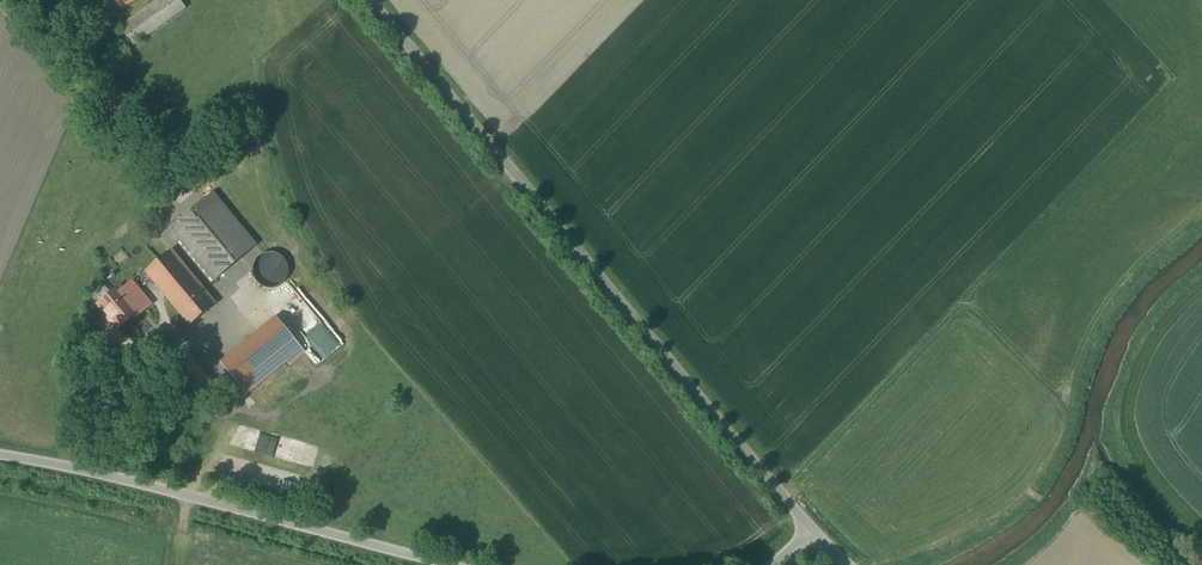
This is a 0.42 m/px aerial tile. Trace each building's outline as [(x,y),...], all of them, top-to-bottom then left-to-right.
[(121,9),(134,0),(114,0),(121,9)] [(120,28),(133,45),(185,7),(180,0),(158,0),(120,28)] [(256,245),(212,193),(170,227),(214,280),(256,245)] [(216,304),(170,250),(144,272),(189,326),(216,304)] [(281,257),(276,254),(272,253),(266,253),(262,254),(258,257),(255,262),(253,267),(253,272),(255,276),(258,280),(262,283),(267,285),(272,285),(277,283),(281,280),(284,276),(286,271),(285,266),(284,261),(281,257)] [(131,321),(151,304),(133,283),(124,292),(119,287),(98,305),(118,329),(130,319),(131,321)] [(305,353),(276,317),(221,363),(246,394),(286,361),(290,365),(305,353)] [(174,367),(184,378),(197,367),(188,355),(174,367)]
